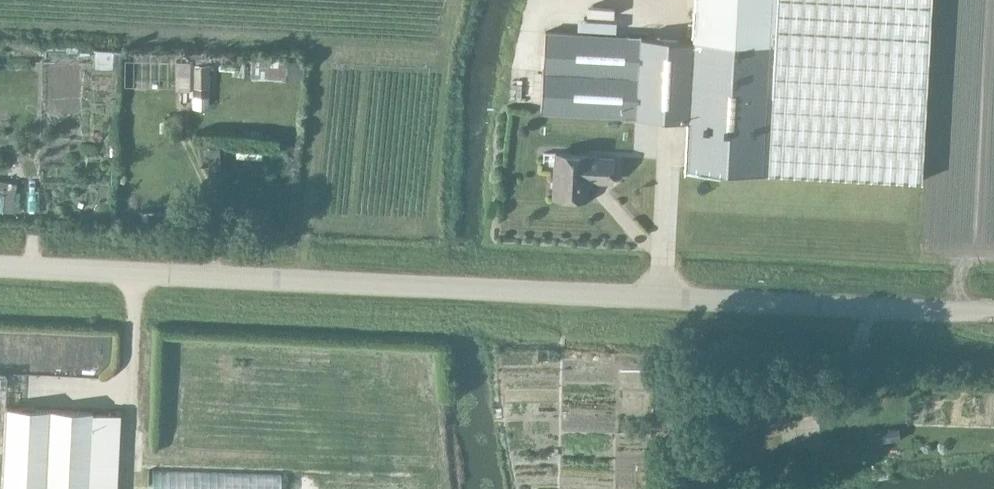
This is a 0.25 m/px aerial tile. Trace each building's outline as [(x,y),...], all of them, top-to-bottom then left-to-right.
[(775,0),(695,0),(692,39),(641,36),(636,116),(688,119),(686,167),(766,171),(775,0)] [(766,171),(921,180),(931,0),(775,0),(766,171)] [(641,36),(545,31),(541,111),(636,116),(641,36)] [(95,49),(94,64),(117,65),(118,50),(95,49)] [(176,66),(176,86),(192,87),(192,67),(176,66)] [(37,118),(38,99),(18,98),(17,136),(28,136),(29,118),(37,118)] [(190,113),(178,112),(177,131),(189,132),(190,113)] [(553,196),(585,198),(586,179),(611,181),(613,157),(587,156),(588,154),(556,152),(553,196)] [(1,488),(116,488),(120,414),(92,413),(92,411),(5,407),(1,488)] [(899,428),(877,431),(878,441),(900,438),(899,428)] [(153,488),(284,488),(284,470),(154,469),(153,488)] [(590,479),(560,478),(560,488),(590,488),(590,479)]
